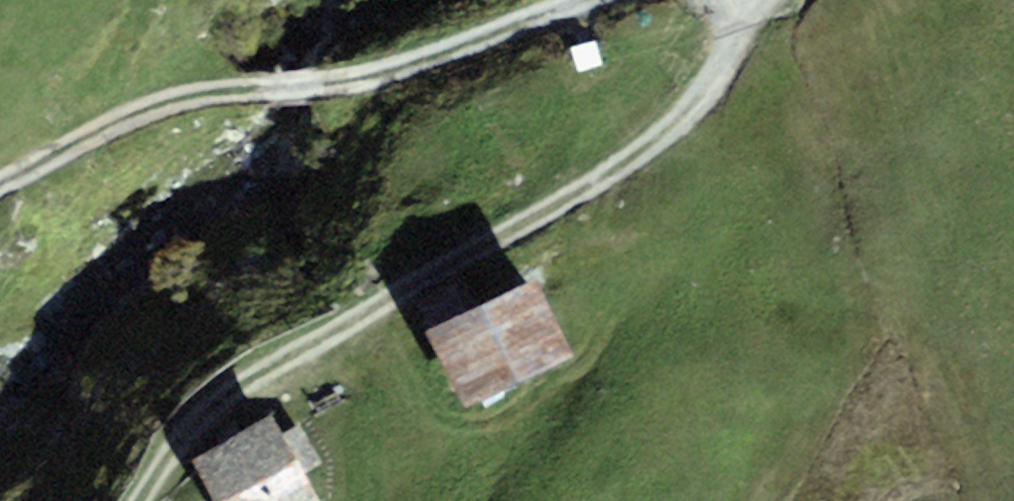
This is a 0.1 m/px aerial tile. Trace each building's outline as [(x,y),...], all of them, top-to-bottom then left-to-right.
[(557,286),(440,340),(476,418),(593,363),(557,286)] [(195,461),(215,500),(316,500),(275,421),(195,461)]
